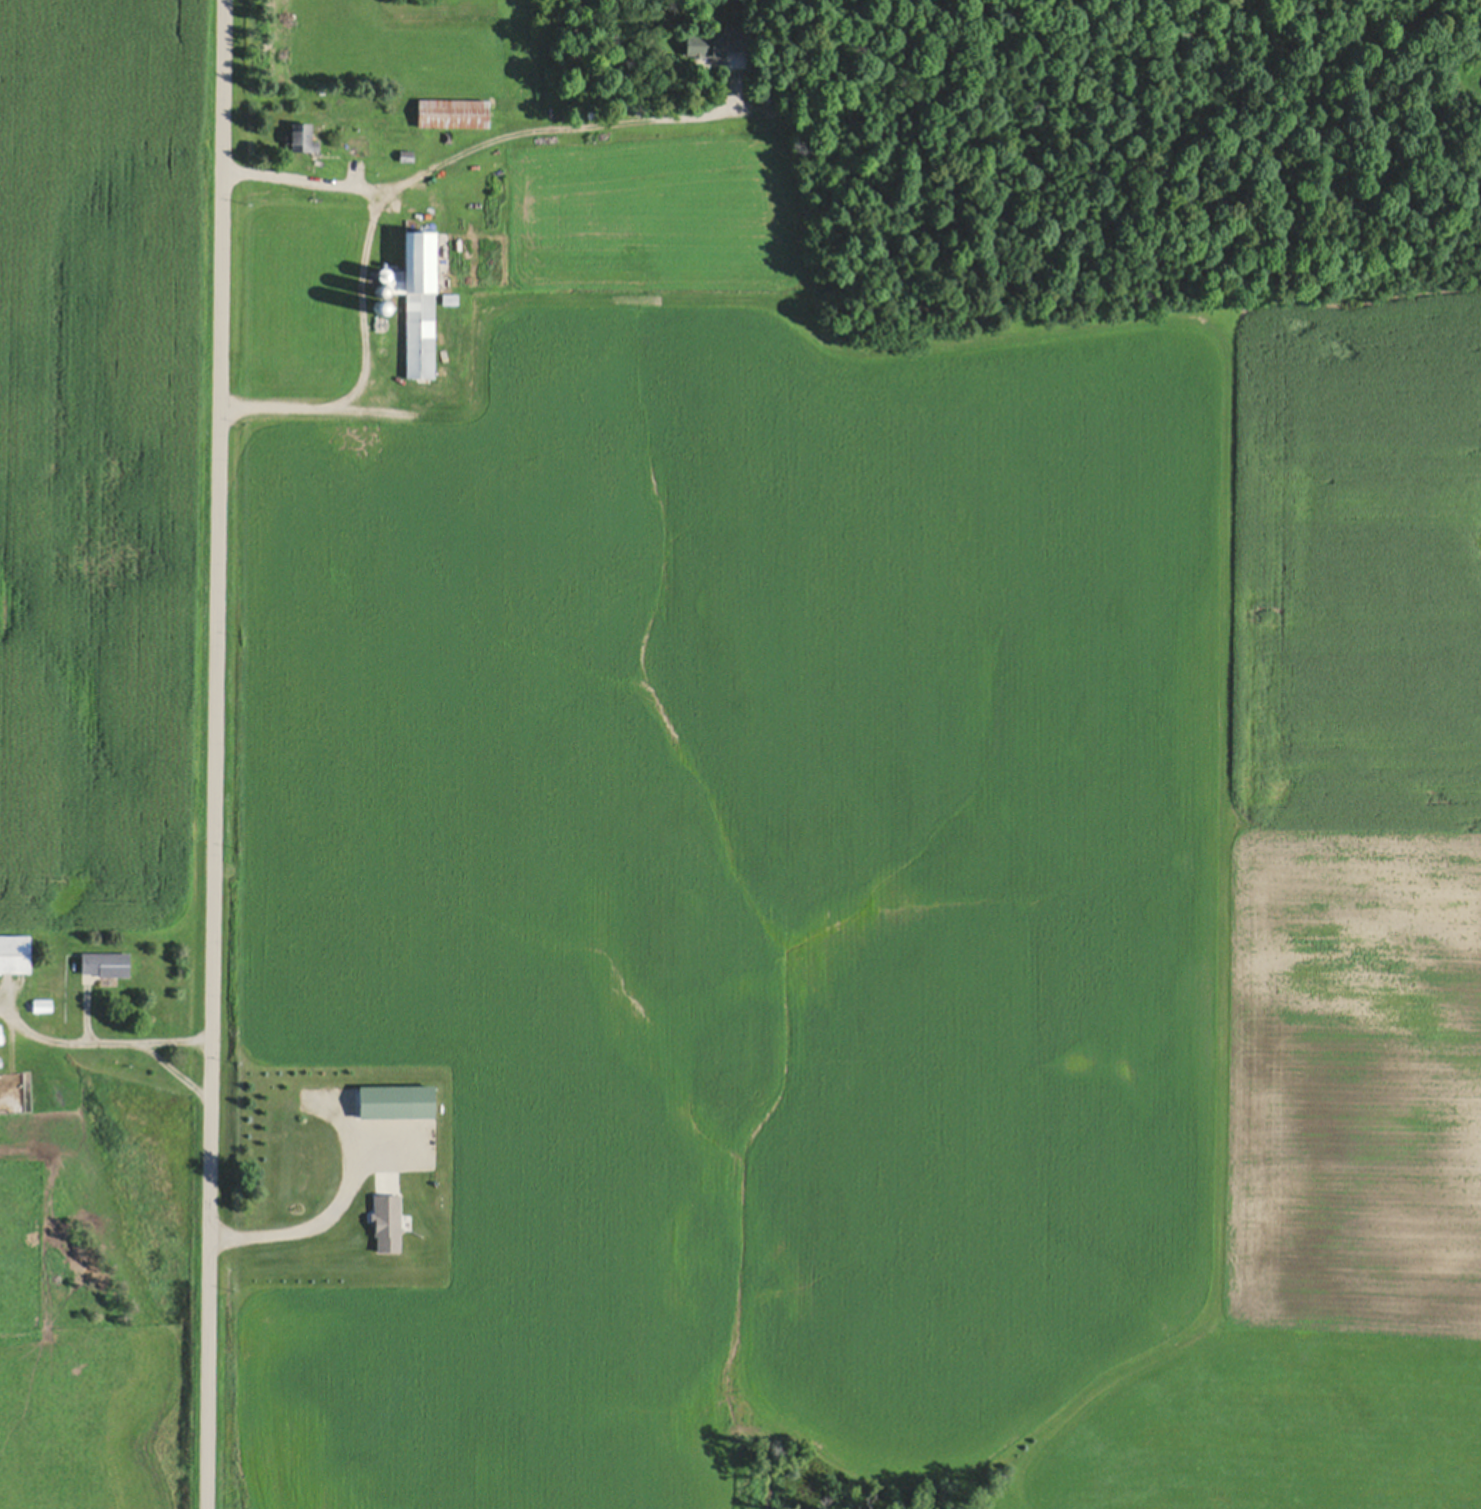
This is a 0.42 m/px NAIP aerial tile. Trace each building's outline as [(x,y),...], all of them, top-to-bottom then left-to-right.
[(750,23),(749,47),(724,47),(724,56),(711,55),(712,53),(701,52),(701,56),(694,55),(694,52),(686,52),(686,31),(723,32),(724,22),(750,23)] [(1470,29),(1480,32),(1480,38),(1469,35),(1470,29)] [(490,99),(489,126),(418,125),(419,98),(490,99)] [(598,117),(580,118),(580,107),(597,106),(598,117)] [(312,122),(312,138),(319,138),(319,148),(292,149),(292,141),(286,141),(286,128),(291,128),(291,122),(312,122)] [(452,131),(452,140),(444,140),(445,130),(452,131)] [(414,149),(414,160),(400,159),(401,148),(414,149)] [(434,230),(434,374),(405,374),(405,288),(388,288),(388,280),(387,281),(386,282),(385,282),(384,283),(382,283),(381,283),(380,282),(379,282),(378,281),(377,280),(376,279),(375,278),(375,277),(375,275),(375,274),(375,273),(376,272),(377,271),(378,270),(379,269),(380,268),(381,268),(382,268),(384,268),(385,268),(386,269),(387,270),(388,271),(388,266),(405,266),(405,231),(434,230)] [(381,284),(382,284),(384,284),(385,285),(386,285),(387,286),(387,287),(388,288),(388,290),(388,291),(388,292),(388,293),(387,294),(387,295),(386,296),(385,297),(384,298),(382,298),(381,298),(380,298),(379,298),(378,297),(377,296),(376,296),(375,294),(374,293),(374,292),(374,291),(374,290),(374,288),(375,287),(376,286),(377,285),(378,285),(379,284),(380,284),(381,284)] [(460,303),(445,303),(445,293),(460,293),(460,303)] [(381,311),(383,311),(384,311),(385,312),(386,313),(387,314),(388,315),(389,316),(389,318),(389,319),(389,320),(389,322),(388,323),(387,324),(386,325),(385,326),(384,326),(383,327),(381,327),(380,327),(378,326),(377,326),(376,325),(375,324),(374,323),(374,322),(373,320),(373,319),(373,318),(374,316),(374,315),(375,314),(376,313),(377,312),(378,311),(380,311),(381,311)] [(31,971),(0,971),(0,934),(31,934),(31,971)] [(128,952),(128,975),(98,975),(98,973),(81,972),(82,952),(128,952)] [(52,999),(51,1011),(34,1011),(34,999),(52,999)] [(433,1086),(433,1118),(360,1118),(360,1086),(433,1086)] [(399,1194),(371,1193),(371,1250),(398,1250),(399,1194)]
